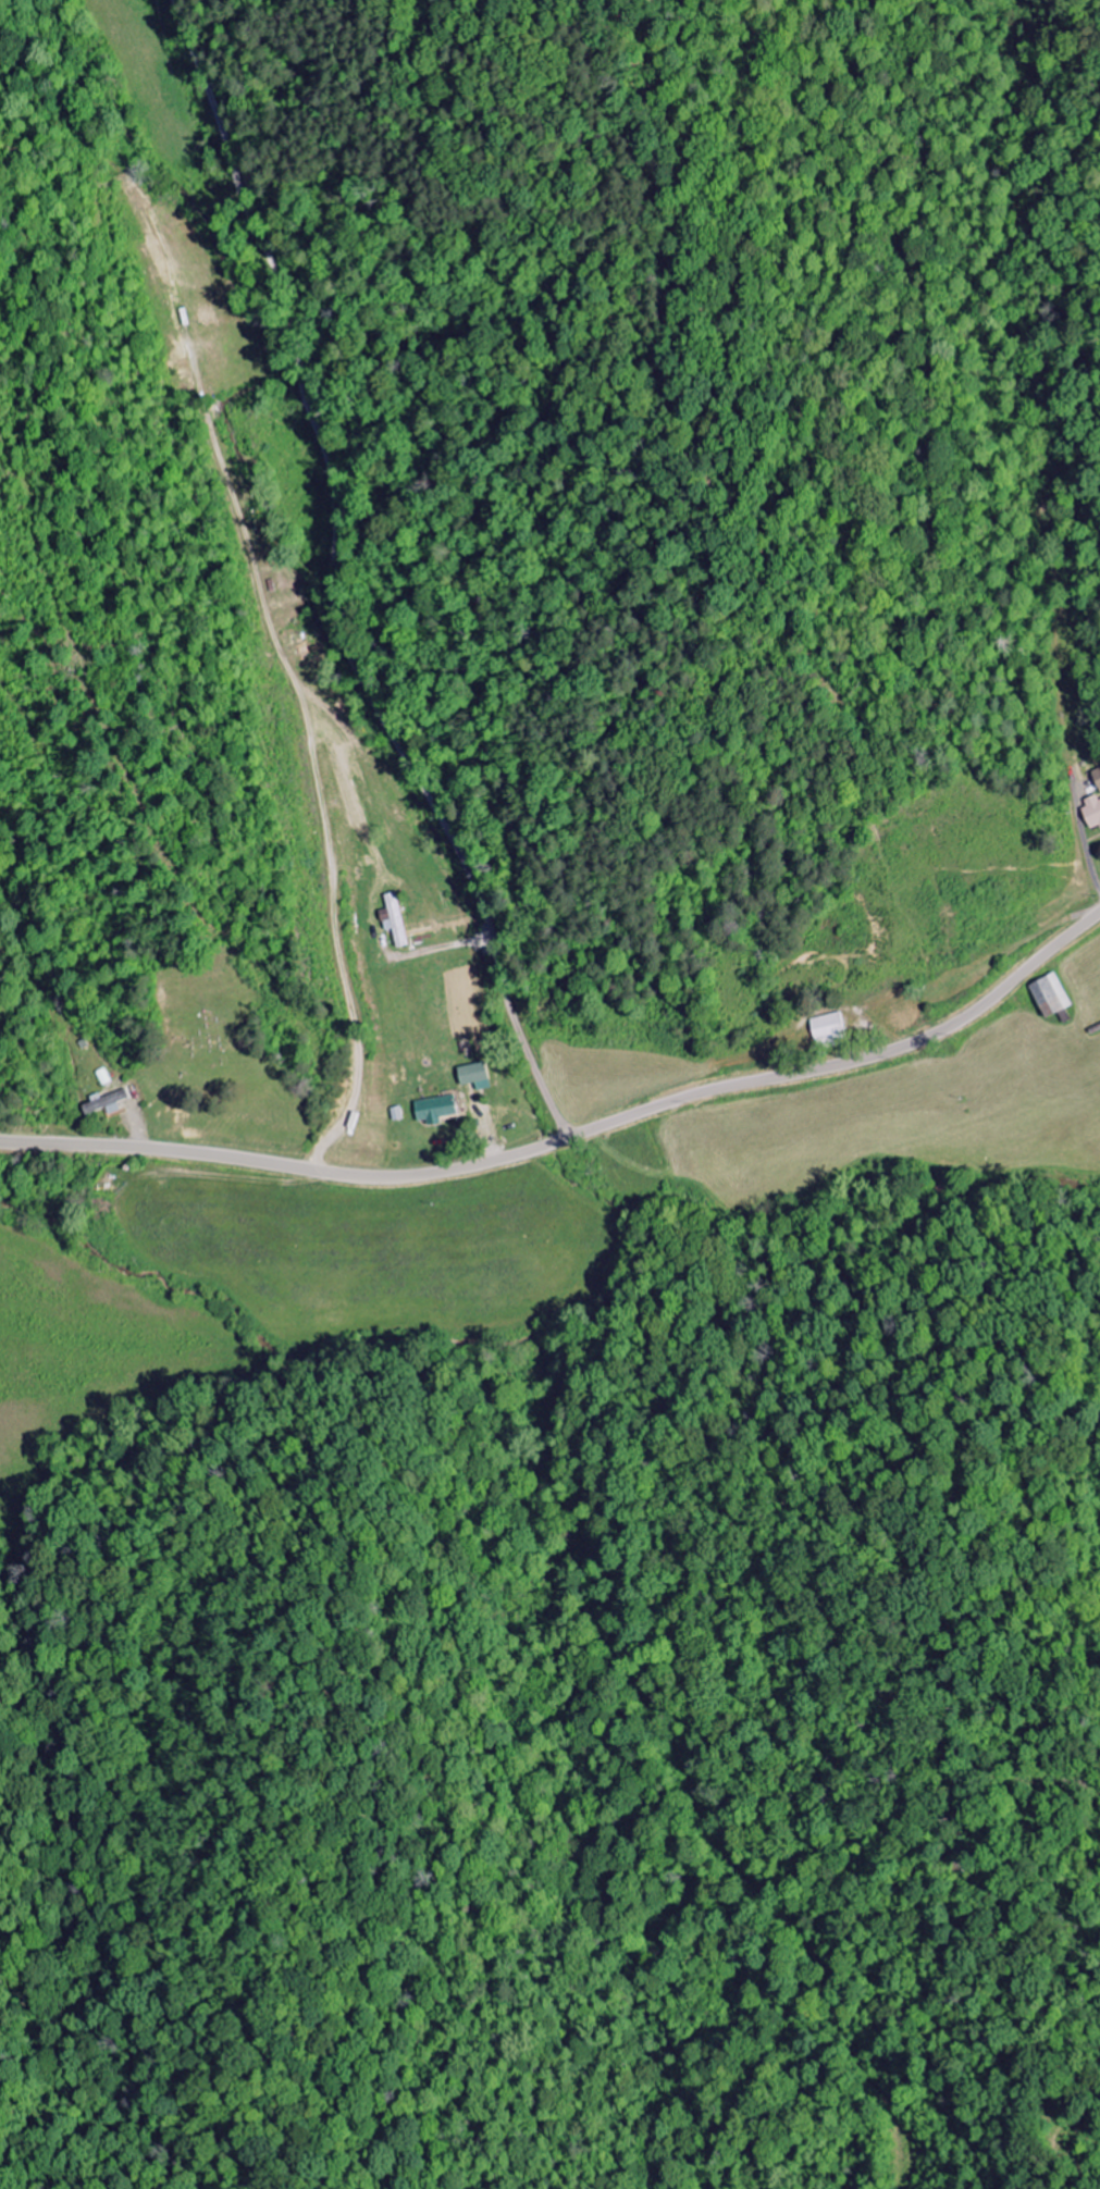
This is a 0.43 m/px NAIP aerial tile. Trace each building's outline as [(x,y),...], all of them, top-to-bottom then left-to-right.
[(1099,830),(1099,799),(1099,798),(1081,807),(1093,833),(1099,830)] [(383,896),(386,911),(379,913),(382,932),(391,931),(395,950),(407,947),(397,893),(383,896)] [(1071,1007),(1054,973),(1028,986),(1044,1020),(1071,1007)] [(811,1020),(815,1044),(847,1037),(842,1014),(811,1020)] [(475,1085),(475,1092),(489,1090),(485,1064),(457,1068),(460,1087),(475,1085)] [(90,1098),(92,1104),(82,1107),(86,1117),(107,1109),(109,1115),(121,1111),(118,1104),(130,1099),(126,1090),(101,1099),(99,1095),(90,1098)] [(413,1103),(417,1123),(427,1121),(428,1127),(440,1124),(439,1119),(457,1115),(453,1096),(413,1103)]
